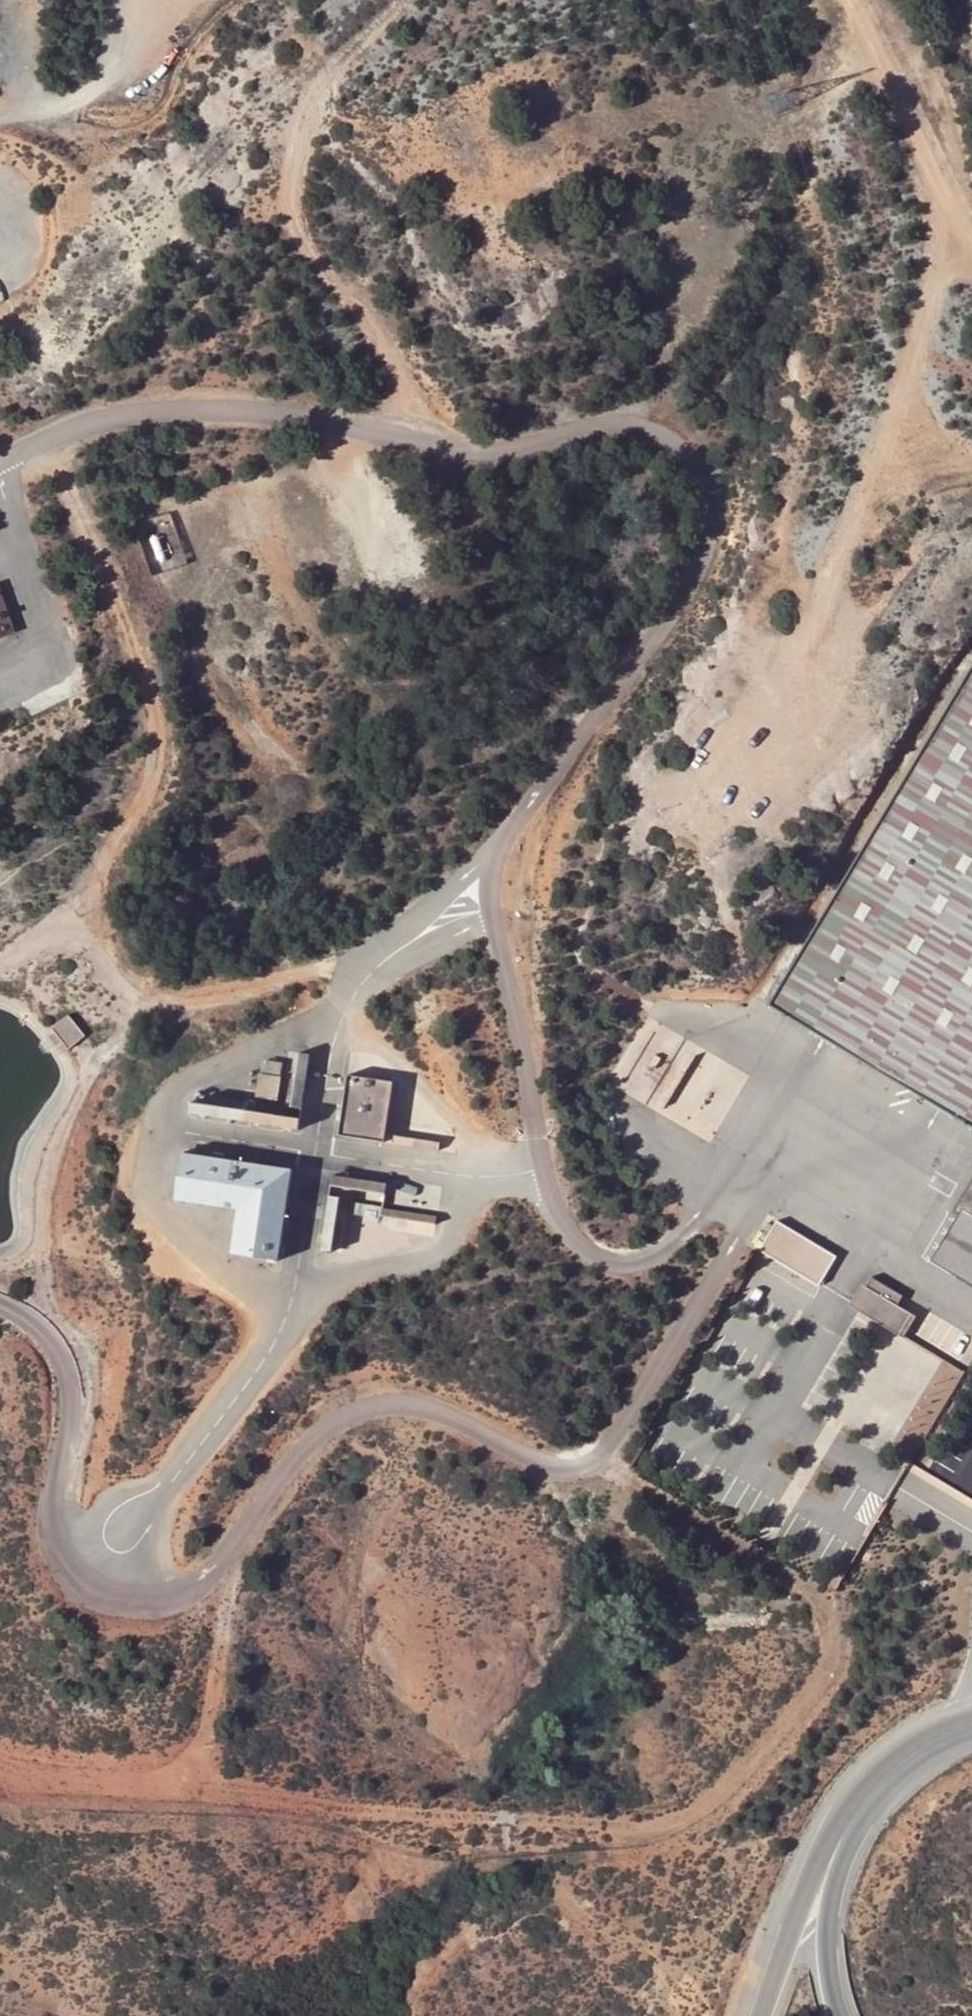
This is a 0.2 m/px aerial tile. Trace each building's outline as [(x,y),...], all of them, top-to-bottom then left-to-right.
[(14,631),(0,590),(0,636),(14,631)] [(971,1128),(971,665),(768,1006),(971,1128)] [(84,1036),(67,1015),(50,1029),(67,1050),(84,1036)] [(291,1108),(301,1109),(310,1055),(299,1053),(291,1108)] [(266,1061),(264,1073),(280,1076),(282,1063),(266,1061)] [(256,1098),(277,1101),(280,1078),(259,1075),(256,1098)] [(347,1075),(338,1136),(384,1143),(385,1135),(393,1082),(347,1075)] [(189,1114),(298,1130),(300,1119),(191,1103),(189,1114)] [(440,1143),(385,1135),(384,1143),(438,1151),(440,1143)] [(183,1152),(176,1199),(239,1209),(232,1253),(279,1260),(293,1168),(183,1152)] [(338,1188),(384,1195),(386,1184),(332,1176),(321,1251),(332,1252),(340,1198),(337,1198),(338,1188)] [(952,1210),(961,1214),(933,1259),(971,1282),(971,1178),(952,1210)] [(436,1217),(382,1208),(381,1217),(435,1225),(436,1217)] [(760,1251),(819,1286),(837,1257),(777,1221),(760,1251)] [(903,1296),(871,1277),(853,1308),(903,1337),(915,1317),(897,1307),(903,1296)]
